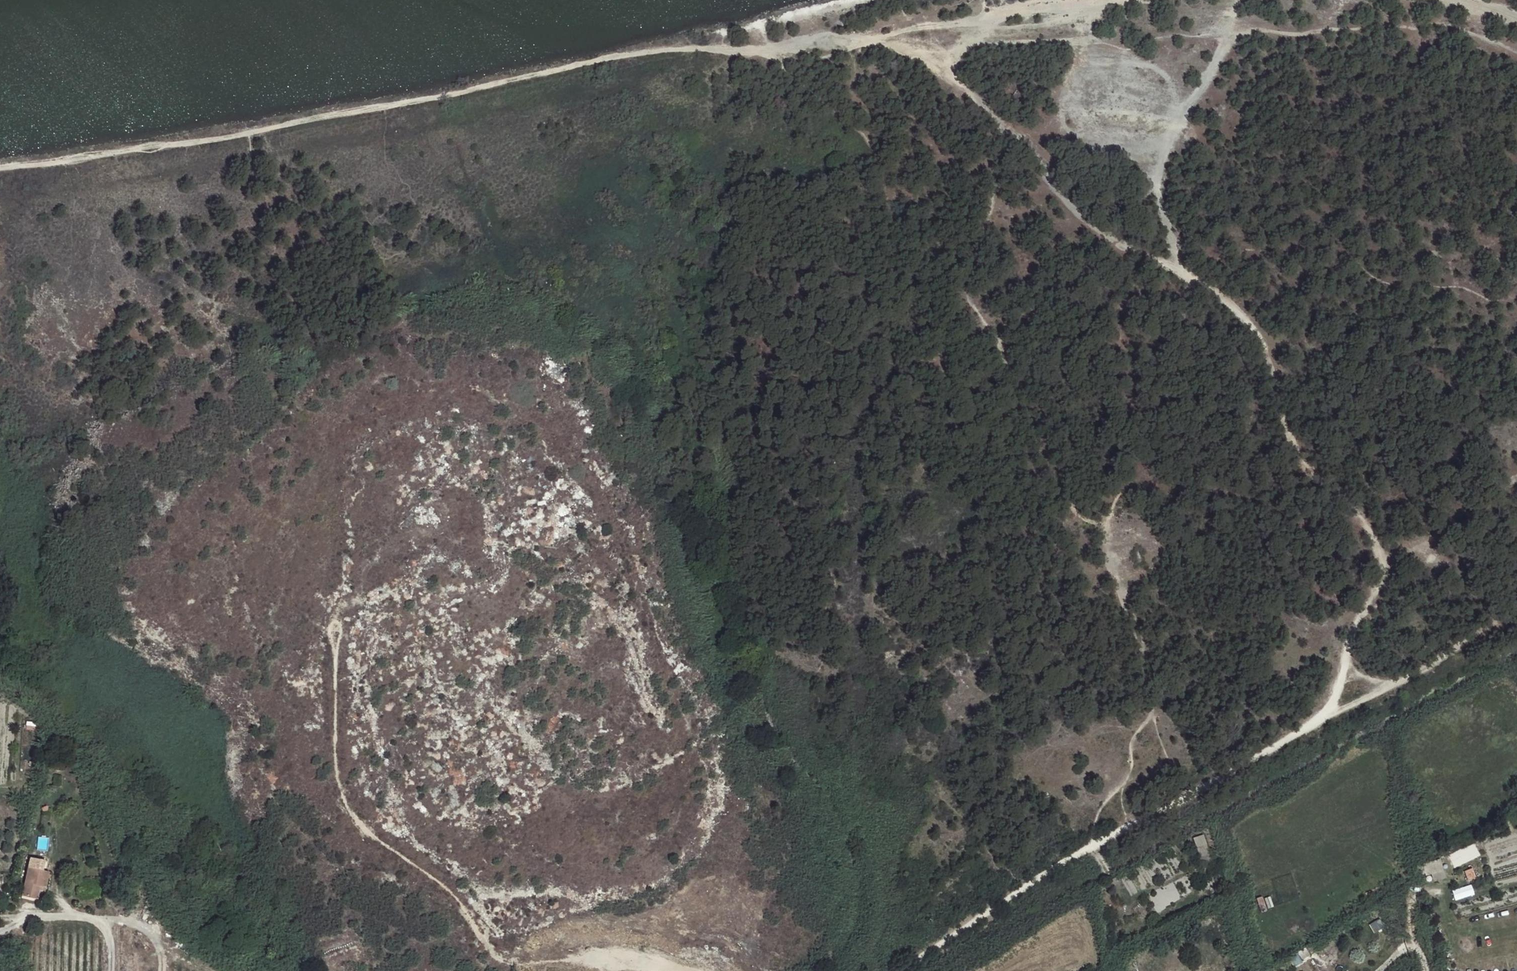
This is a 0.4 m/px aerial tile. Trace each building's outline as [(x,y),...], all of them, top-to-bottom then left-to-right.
[(1203,836),(1193,840),(1203,865),(1213,861),(1203,836)] [(1475,840),(1445,857),(1451,866),(1481,849),(1475,840)] [(49,873),(44,872),(46,862),(30,859),(22,896),(37,899),(39,891),(40,886),(43,887),(46,887),(49,873)] [(1476,869),(1470,871),(1472,878),(1479,876),(1476,869)]
